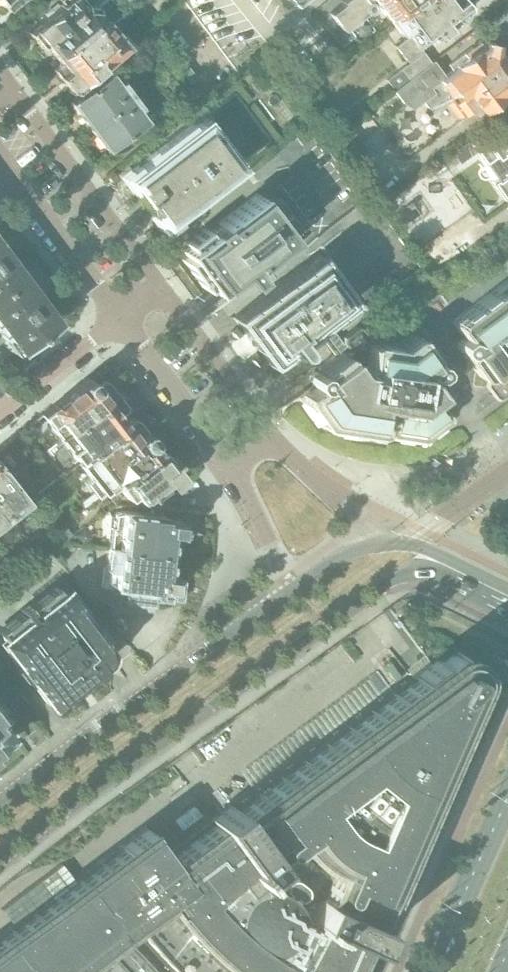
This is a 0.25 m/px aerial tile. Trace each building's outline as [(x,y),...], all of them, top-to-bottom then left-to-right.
[(54,55),(115,6),(110,0),(102,0),(96,5),(86,4),(86,0),(59,0),(62,3),(28,32),(40,46),(44,43),(54,55)] [(195,18),(217,2),(215,0),(197,0),(187,8),(195,18)] [(415,0),(345,0),(342,3),(343,4),(331,14),(343,31),(347,29),(356,43),(357,44),(374,30),(363,16),(366,13),(368,14),(370,13),(373,12),(375,9),(375,7),(375,6),(387,21),(390,19),(415,0)] [(390,19),(401,33),(408,30),(411,34),(395,47),(406,62),(421,51),(418,48),(436,35),(441,42),(452,34),(449,30),(458,24),(453,17),(471,4),(471,0),(415,0),(390,19)] [(195,18),(202,28),(224,13),(217,2),(195,18)] [(115,6),(54,55),(60,63),(52,70),(69,90),(124,45),(108,25),(121,13),(115,6)] [(202,28),(210,39),(232,24),(224,13),(202,28)] [(146,26),(151,22),(144,14),(134,23),(136,26),(140,30),(146,26)] [(160,30),(153,21),(151,22),(146,26),(153,35),(160,30)] [(219,50),(240,35),(232,24),(210,39),(219,50)] [(168,39),(160,30),(153,35),(160,45),(168,39)] [(219,50),(226,61),(247,45),(240,35),(219,50)] [(175,49),(168,39),(160,45),(168,55),(175,49)] [(506,59),(502,62),(493,48),(493,43),(485,42),(484,47),(476,53),(472,48),(449,65),(453,70),(446,75),(434,59),(429,62),(422,53),(401,70),(403,73),(391,83),(395,89),(394,90),(404,104),(408,104),(412,109),(423,101),(429,108),(446,95),(462,116),(469,111),(471,113),(495,96),(496,97),(505,100),(507,97),(507,61),(506,59)] [(247,45),(226,61),(235,73),(256,57),(247,45)] [(182,58),(175,49),(168,55),(175,64),(182,58)] [(180,70),(187,64),(182,58),(175,64),(180,70)] [(185,76),(192,71),(187,64),(180,70),(185,76)] [(195,79),(195,75),(192,71),(185,76),(189,83),(190,82),(195,79)] [(104,148),(144,117),(118,82),(115,83),(107,72),(69,102),(104,148)] [(163,227),(242,166),(205,116),(125,177),(163,227)] [(483,142),(478,134),(452,152),(453,155),(444,162),(448,168),(457,162),(459,163),(476,151),(496,179),(492,182),(507,204),(507,124),(483,142)] [(361,140),(353,130),(342,138),(350,148),(361,140)] [(287,245),(285,241),(289,237),(285,230),(288,226),(267,198),(263,201),(258,194),(216,225),(208,231),(208,232),(207,232),(203,228),(184,242),(188,246),(183,250),(188,257),(183,260),(205,289),(209,286),(214,293),(220,301),(241,286),(263,269),(261,265),(277,253),(285,246),(287,245)] [(506,235),(487,248),(499,265),(507,259),(507,237),(506,235)] [(20,273),(7,255),(8,254),(2,245),(0,246),(0,288),(20,273)] [(301,342),(352,304),(356,308),(360,314),(367,310),(364,305),(359,308),(356,305),(317,256),(301,267),(233,318),(269,366),(286,353),(285,352),(287,351),(289,353),(292,354),(295,353),(298,352),(300,349),(300,345),(298,342),(300,341),(301,342)] [(0,288),(0,329),(16,350),(56,320),(41,301),(43,300),(36,292),(35,293),(20,273),(0,288)] [(454,319),(453,325),(461,336),(455,340),(455,345),(458,350),(463,351),(462,355),(473,371),(472,383),(473,385),(482,386),(484,385),(494,399),(499,400),(507,393),(507,280),(454,319)] [(433,375),(439,371),(439,366),(436,362),(431,360),(431,356),(416,336),(412,335),(397,346),(371,342),(360,327),(355,327),(342,336),(341,343),(347,351),(343,354),(338,353),(318,368),(318,372),(313,371),(309,374),(308,379),(312,386),(305,391),(301,394),(300,399),(320,426),(353,431),(352,434),(356,438),(384,442),(388,439),(389,436),(421,441),(448,421),(449,416),(440,404),(447,405),(448,403),(450,394),(449,392),(440,390),(441,387),(433,375)] [(41,415),(60,438),(117,394),(107,382),(102,381),(95,387),(88,378),(41,415)] [(62,475),(78,462),(125,425),(119,417),(126,411),(126,407),(117,394),(60,438),(43,451),(62,475)] [(115,483),(156,450),(151,445),(152,439),(137,420),(132,420),(125,425),(78,462),(90,478),(85,482),(98,498),(115,483)] [(0,447),(0,463),(11,477),(33,460),(26,452),(22,455),(9,440),(0,447)] [(158,453),(156,450),(115,483),(126,497),(133,492),(139,500),(164,481),(166,483),(177,475),(168,465),(167,465),(167,464),(168,459),(164,453),(158,453)] [(3,515),(23,499),(7,478),(0,469),(0,512),(3,515)] [(108,548),(175,556),(178,536),(179,536),(180,521),(164,519),(164,516),(159,515),(159,511),(153,510),(152,515),(124,512),(118,514),(117,517),(111,517),(110,529),(111,529),(108,548)] [(32,550),(46,540),(45,538),(40,531),(26,542),(32,550)] [(18,561),(32,550),(26,542),(12,552),(18,561)] [(175,556),(108,548),(106,569),(104,569),(102,587),(112,588),(112,587),(127,589),(126,604),(154,607),(155,601),(171,603),(171,600),(181,601),(183,580),(174,579),(174,576),(173,576),(175,556)] [(1,555),(0,556),(0,575),(10,567),(1,555)] [(104,650),(98,642),(98,641),(102,638),(75,601),(67,591),(62,595),(54,585),(0,627),(0,633),(6,640),(0,644),(8,654),(49,706),(53,702),(98,667),(95,663),(96,662),(102,657),(104,654),(104,650)] [(79,877),(51,897),(39,881),(7,905),(19,921),(0,935),(0,971),(71,971),(134,926),(149,944),(165,962),(175,971),(347,971),(361,941),(368,944),(377,923),(370,920),(464,704),(469,694),(475,679),(475,678),(476,672),(476,667),(473,661),(471,658),(470,657),(465,653),(460,651),(454,651),(449,652),(443,655),(432,663),(233,811),(228,805),(210,818),(214,824),(169,858),(146,827),(79,877)] [(12,737),(15,741),(23,735),(15,725),(19,723),(0,699),(0,747),(12,737)] [(131,943),(113,960),(125,971),(158,971),(131,943)]
